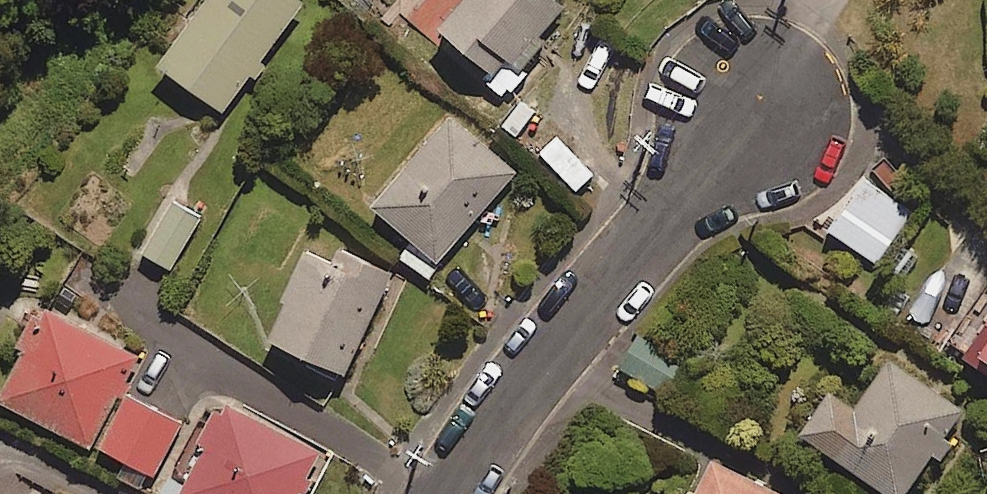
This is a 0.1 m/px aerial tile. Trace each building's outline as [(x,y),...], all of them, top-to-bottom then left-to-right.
[(281,0),(213,0),(160,79),(226,123),(301,13),(281,0)] [(509,99),(550,48),(543,42),(560,22),(533,0),(472,0),(438,41),(509,99)] [(516,181),(450,126),(372,219),(410,251),(400,263),(427,286),(516,181)] [(552,144),(537,159),(584,207),(599,192),(552,144)] [(908,210),(862,171),(823,217),(869,256),(908,210)] [(200,223),(171,208),(143,260),(172,276),(200,223)] [(344,389),(389,285),(337,262),(333,270),(308,259),(266,355),(344,389)] [(950,328),(986,356),(986,278),(950,328)] [(41,317),(0,400),(0,410),(153,485),(180,432),(118,401),(136,365),(41,317)] [(688,360),(631,327),(609,366),(665,399),(688,360)] [(953,426),(941,417),(959,391),(885,338),(848,390),(823,372),(794,413),(894,483),(925,439),(937,448),(953,426)] [(224,414),(183,493),(297,493),(315,460),(224,414)] [(778,485),(707,449),(685,492),(673,486),(669,493),(774,493),(778,485)]
